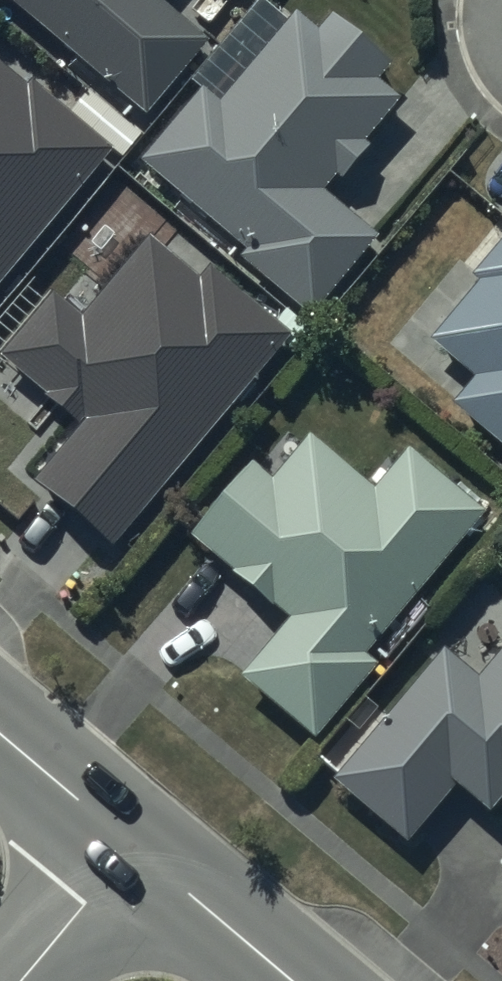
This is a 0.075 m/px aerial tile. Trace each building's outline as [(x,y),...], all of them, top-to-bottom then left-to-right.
[(142,118),(204,44),(152,0),(0,0),(142,118)] [(240,261),(311,319),(376,240),(322,196),(337,178),(344,183),(371,150),(365,146),(398,105),(377,87),(393,68),(332,18),(317,35),(298,20),(223,112),(202,95),(141,169),(235,246),(240,239),(251,248),(240,261)] [(113,156),(33,91),(29,96),(0,73),(0,292),(113,156)] [(37,485),(110,548),(290,339),(211,272),(198,286),(150,245),(79,326),(52,303),(2,360),(85,431),(37,485)] [(501,454),(501,248),(472,284),(479,289),(429,349),(473,385),(450,412),(501,454)] [(239,684),(315,747),(377,674),(365,664),(486,520),(408,455),(373,496),(312,445),(275,489),(253,471),(189,547),(286,628),(239,684)] [(408,845),(455,788),(490,817),(498,807),(501,811),(501,651),(475,684),(445,660),(338,788),(408,845)]
